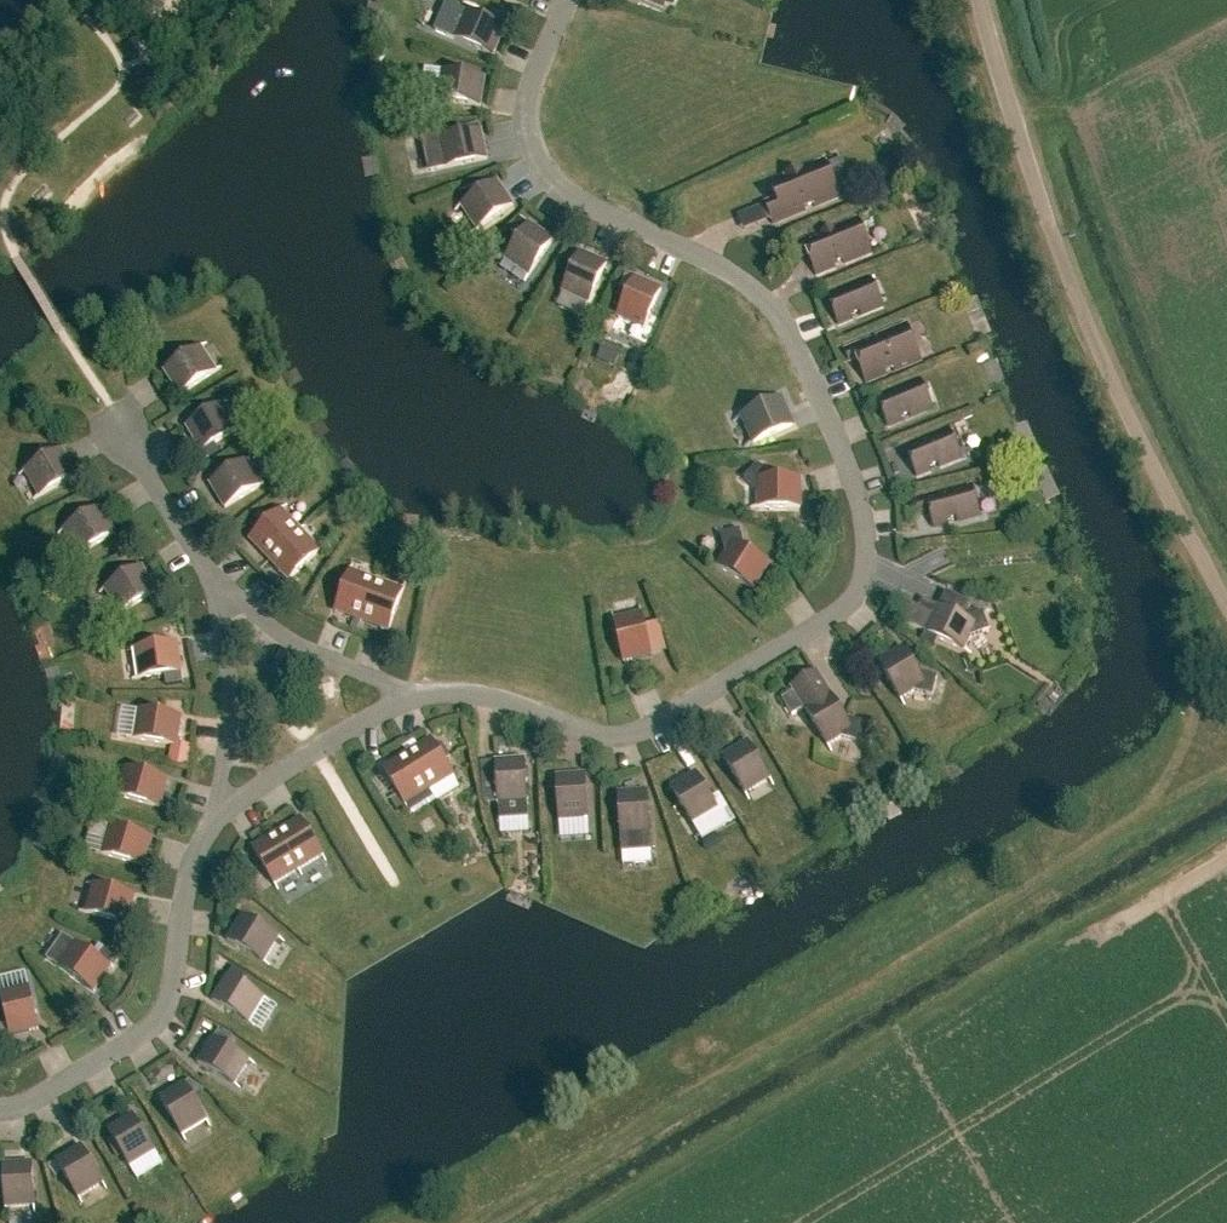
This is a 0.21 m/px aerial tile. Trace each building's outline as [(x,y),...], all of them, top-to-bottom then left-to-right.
[(465,13),(454,40),(493,57),(505,30),(465,13)] [(442,73),(438,101),(480,108),(485,79),(442,73)] [(481,132),(439,142),(445,170),(487,161),(481,132)] [(769,183),(777,201),(765,206),(773,225),(840,197),(825,160),(769,183)] [(497,183),(461,207),(478,231),(513,207),(497,183)] [(520,239),(529,225),(521,219),(511,233),(520,239)] [(858,219),(796,245),(801,259),(808,256),(816,275),(871,253),(858,219)] [(529,225),(505,260),(529,277),(553,242),(529,225)] [(580,253),(562,292),(589,305),(607,266),(580,253)] [(635,279),(617,318),(644,330),(661,291),(635,279)] [(871,279),(827,297),(839,325),(883,307),(871,279)] [(857,360),(867,383),(921,361),(907,325),(844,350),(850,364),(857,360)] [(200,349),(164,372),(180,396),(216,373),(200,349)] [(921,381),(877,399),(889,427),(933,409),(921,381)] [(754,444),(793,427),(781,400),(742,417),(754,444)] [(223,406),(187,428),(202,453),(238,431),(223,406)] [(949,431),(906,448),(917,477),(961,459),(949,431)] [(62,451),(25,473),(40,498),(77,476),(62,451)] [(247,462),(210,484),(225,509),(262,487),(247,462)] [(758,466),(744,480),(758,494),(758,509),(801,509),(801,480),(772,480),(758,466)] [(980,516),(972,487),(912,503),(916,514),(930,511),(934,529),(980,516)] [(101,509),(64,531),(79,556),(116,534),(101,509)] [(281,511),(250,540),(270,561),(301,532),(281,511)] [(725,555),(717,568),(754,591),(769,566),(745,551),(740,531),(721,536),(725,555)] [(301,532),(270,561),(289,582),(320,552),(301,532)] [(142,568),(105,590),(120,615),(157,593),(142,568)] [(350,572),(335,612),(362,622),(377,582),(350,572)] [(377,582),(362,622),(389,632),(403,592),(377,582)] [(912,606),(903,623),(964,652),(970,639),(989,632),(983,613),(964,620),(923,600),(918,609),(912,606)] [(642,615),(613,622),(624,663),(652,656),(642,615)] [(177,644),(135,651),(139,680),(182,673),(177,644)] [(903,649),(878,664),(900,701),(913,693),(932,698),(937,678),(918,673),(903,649)] [(817,673),(792,688),(827,747),(840,740),(860,744),(864,724),(845,719),(817,673)] [(134,740),(173,747),(177,747),(177,745),(181,718),(139,712),(134,740)] [(431,740),(407,755),(429,792),(453,777),(431,740)] [(748,743),(723,758),(745,795),(770,780),(748,743)] [(186,767),(190,747),(177,745),(177,747),(173,747),(170,764),(186,767)] [(407,755),(383,770),(405,806),(429,792),(407,755)] [(525,761),(496,763),(498,805),(528,803),(525,761)] [(126,769),(119,797),(160,809),(168,781),(126,769)] [(696,774),(671,789),(693,826),(718,811),(696,774)] [(585,776),(556,778),(559,821),(588,819),(585,776)] [(647,792),(618,794),(622,854),(651,852),(647,792)] [(276,834),(298,871),(323,856),(301,820),(276,834)] [(110,828),(102,856),(143,867),(151,839),(110,828)] [(276,834),(252,849),(274,885),(298,871),(276,834)] [(94,886),(86,914),(127,926),(135,898),(94,886)] [(242,917),(227,941),(263,964),(278,939),(242,917)] [(75,945),(59,968),(94,993),(110,969),(98,960),(75,945)] [(105,949),(98,960),(110,969),(118,958),(105,949)] [(228,977),(212,1002),(249,1024),(264,999),(228,977)] [(29,988),(1,995),(10,1037),(39,1030),(29,988)] [(212,1039),(197,1064),(234,1086),(249,1061),(212,1039)] [(182,1136),(207,1121),(193,1099),(205,1092),(189,1082),(160,1099),(182,1136)] [(133,1116),(108,1131),(130,1167),(155,1152),(133,1116)] [(81,1147),(56,1162),(78,1199),(103,1184),(81,1147)] [(32,1164),(3,1166),(6,1209),(35,1207),(32,1164)]
